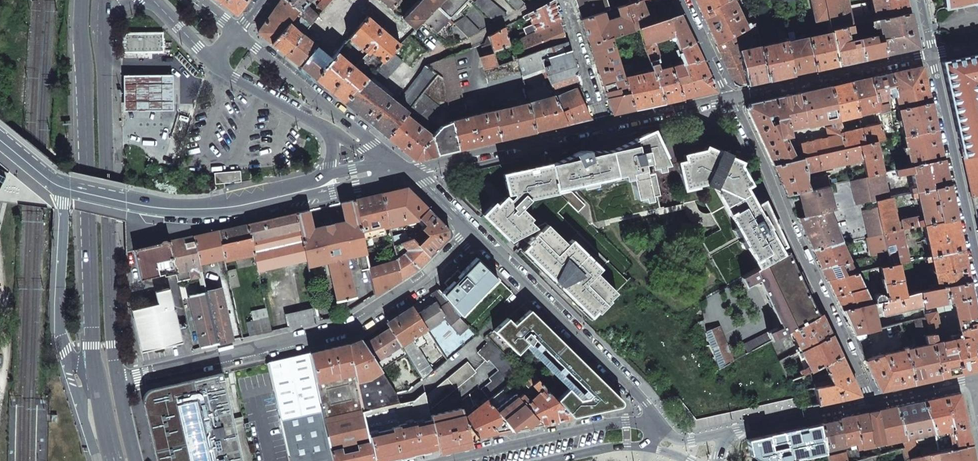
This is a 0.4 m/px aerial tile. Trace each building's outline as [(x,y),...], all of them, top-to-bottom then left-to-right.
[(235,14),(236,14),(246,0),(217,0),(235,14)] [(257,32),(266,39),(271,43),(298,12),(284,0),(280,0),(274,8),(257,32)] [(310,0),(284,0),(298,12),(305,4),(305,5),(310,0)] [(285,55),(294,62),(300,67),(353,4),(349,0),(331,0),(326,6),(322,11),(318,16),(285,55)] [(384,3),(392,10),(399,0),(380,0),(384,3)] [(403,19),(409,24),(415,29),(422,21),(436,6),(442,0),(421,0),(403,19)] [(436,6),(449,18),(466,0),(442,0),(436,6)] [(474,2),(495,23),(507,15),(489,0),(476,0),(474,2)] [(488,36),(493,50),(508,45),(516,41),(525,36),(560,21),(557,11),(553,0),(523,16),(525,21),(530,18),(532,24),(523,28),(524,31),(516,34),(515,31),(513,32),(509,23),(488,36)] [(518,10),(524,4),(520,0),(508,0),(518,10)] [(580,19),(609,9),(605,0),(574,0),(580,19)] [(622,6),(632,30),(638,28),(650,24),(650,23),(640,0),(639,0),(631,3),(626,4),(622,6)] [(701,13),(724,0),(695,0),(701,13)] [(701,13),(709,31),(715,44),(756,23),(754,16),(748,22),(744,25),(732,0),(724,0),(701,13)] [(814,21),(827,19),(823,0),(810,0),(814,21)] [(829,30),(908,13),(905,0),(871,0),(874,13),(849,18),(846,0),(823,0),(827,19),(829,30)] [(944,9),(977,2),(977,0),(942,0),(944,9)] [(321,1),(316,6),(322,11),(326,6),(321,1)] [(285,55),(318,16),(313,11),(308,7),(305,5),(305,4),(298,12),(271,43),(280,51),(285,55)] [(353,4),(300,67),(310,74),(315,79),(338,52),(333,48),(342,38),(341,37),(349,29),(354,32),(368,16),(353,4)] [(436,6),(422,21),(434,33),(449,18),(436,6)] [(621,72),(614,52),(609,37),(632,30),(622,6),(609,10),(609,9),(580,19),(592,56),(607,104),(610,114),(622,112),(633,109),(622,77),(621,72)] [(903,51),(918,47),(910,12),(908,13),(829,30),(829,32),(836,65),(862,59),(884,55),(903,51)] [(685,26),(679,14),(650,23),(650,24),(638,28),(643,43),(643,44),(655,40),(655,41),(673,35),(675,41),(677,48),(678,48),(693,43),(689,35),(685,26)] [(383,29),(368,16),(354,32),(349,39),(366,54),(370,50),(383,61),(392,52),(400,44),(383,29)] [(464,16),(454,23),(468,38),(479,31),(464,16)] [(408,35),(422,48),(434,33),(422,21),(415,29),(412,31),(408,35)] [(517,46),(520,58),(567,42),(563,30),(560,21),(525,36),(527,42),(521,44),(520,42),(517,43),(517,45),(517,46)] [(721,57),(734,84),(739,86),(759,82),(768,80),(761,46),(739,51),(736,44),(734,39),(744,36),(758,33),(756,23),(715,44),(721,57)] [(779,42),(761,46),(768,80),(782,77),(792,75),(785,42),(782,28),(777,29),(779,42)] [(122,53),(163,52),(163,32),(122,32),(122,53)] [(807,37),(814,70),(827,67),(836,65),(829,32),(807,37)] [(481,56),(484,69),(498,65),(493,50),(488,36),(483,46),(486,55),(481,56)] [(785,42),(792,75),(806,72),(814,70),(807,37),(785,42)] [(655,40),(643,44),(650,66),(652,70),(663,103),(668,102),(682,98),(669,67),(664,68),(658,69),(655,60),(661,58),(656,43),(654,43),(654,41),(655,41),(655,40)] [(519,65),(521,75),(543,68),(541,61),(569,51),(569,50),(567,42),(520,58),(517,59),(519,65)] [(716,91),(701,59),(697,52),(693,43),(678,48),(683,60),(685,63),(669,67),(682,98),(699,94),(716,91)] [(493,50),(498,65),(512,60),(514,59),(508,45),(493,50)] [(338,52),(315,79),(330,91),(344,102),(383,61),(370,50),(366,54),(355,66),(338,52)] [(569,51),(541,61),(543,68),(547,77),(551,89),(578,80),(573,64),(569,51)] [(383,61),(344,102),(355,111),(367,120),(377,129),(387,136),(437,75),(424,66),(421,74),(398,103),(388,94),(378,87),(402,62),(392,52),(383,61)] [(941,62),(952,111),(962,156),(977,152),(977,92),(976,92),(974,82),(977,82),(977,54),(941,62)] [(494,110),(467,117),(452,55),(424,66),(437,75),(442,78),(450,121),(458,150),(471,146),(501,139),(494,110)] [(631,70),(621,72),(622,77),(633,109),(648,106),(663,103),(652,70),(650,66),(641,68),(640,65),(630,67),(631,70)] [(925,82),(922,66),(910,69),(890,73),(894,93),(897,110),(930,102),(925,82)] [(885,74),(871,77),(878,110),(879,114),(889,111),(887,98),(889,97),(889,94),(890,95),(891,95),(893,94),(894,93),(890,73),(885,74)] [(172,75),(123,76),(124,110),(173,110),(172,75)] [(437,75),(387,136),(402,149),(416,160),(428,157),(449,152),(458,150),(450,121),(442,78),(437,75)] [(864,79),(850,82),(857,115),(878,110),(871,77),(864,79)] [(843,83),(830,86),(838,125),(842,124),(841,119),(857,115),(850,82),(843,83)] [(840,133),(838,125),(830,86),(797,93),(759,102),(748,104),(746,108),(759,136),(772,165),(844,149),(840,133)] [(555,97),(566,124),(581,121),(591,119),(576,88),(559,95),(557,88),(552,90),(554,96),(555,97)] [(528,102),(534,131),(553,127),(566,124),(555,97),(554,96),(552,97),(528,102)] [(494,110),(501,139),(520,135),(534,131),(528,102),(494,110)] [(930,102),(897,110),(899,120),(897,120),(898,123),(900,122),(903,135),(935,128),(932,114),(930,102)] [(889,111),(879,114),(881,124),(881,126),(892,124),(889,111)] [(881,124),(861,128),(864,144),(875,142),(884,140),(882,131),(881,126),(881,124)] [(861,128),(840,133),(844,149),(858,145),(864,144),(861,128)] [(935,128),(903,135),(905,147),(903,148),(903,150),(906,150),(910,167),(942,159),(938,142),(935,128)] [(663,170),(662,165),(667,164),(652,131),(634,139),(635,145),(610,151),(589,155),(588,151),(581,151),(573,154),(574,158),(552,163),(550,164),(555,188),(555,190),(568,202),(590,224),(593,223),(597,228),(604,226),(603,221),(659,208),(650,168),(655,167),(656,171),(663,170)] [(634,139),(610,151),(635,145),(634,139)] [(862,161),(865,176),(882,173),(879,160),(881,159),(881,156),(879,157),(875,142),(864,144),(858,145),(862,161)] [(844,149),(772,165),(779,180),(786,194),(797,192),(826,185),(831,184),(829,175),(809,180),(808,176),(803,177),(801,174),(862,161),(858,145),(844,149)] [(702,225),(707,226),(711,225),(716,223),(720,229),(754,206),(743,187),(748,184),(738,165),(739,162),(727,157),(728,154),(730,150),(725,152),(719,149),(717,152),(705,147),(703,150),(683,155),(684,161),(677,162),(683,189),(682,209),(685,209),(687,216),(690,219),(693,222),(698,224),(702,225)] [(962,156),(962,157),(967,179),(971,196),(977,195),(977,152),(962,156)] [(573,154),(552,163),(574,158),(573,154)] [(910,167),(895,170),(896,176),(911,173),(914,186),(909,188),(910,193),(948,185),(945,171),(942,159),(910,167)] [(555,188),(550,164),(534,167),(535,170),(529,172),(528,169),(506,174),(502,174),(507,195),(510,194),(512,193),(512,195),(534,192),(555,188)] [(889,198),(883,173),(882,173),(865,176),(871,202),(875,201),(889,198)] [(865,176),(831,184),(826,185),(833,210),(871,202),(865,176)] [(826,185),(797,192),(802,209),(803,209),(804,213),(805,217),(828,211),(833,210),(826,185)] [(910,193),(904,195),(905,199),(917,196),(922,221),(917,222),(916,218),(915,217),(896,221),(891,198),(889,198),(875,201),(882,233),(901,229),(923,224),(955,217),(951,200),(948,185),(910,193)] [(386,193),(382,193),(389,226),(402,224),(414,222),(417,218),(427,209),(424,206),(411,192),(407,188),(386,193)] [(555,190),(555,188),(534,192),(519,207),(530,217),(527,220),(534,226),(551,218),(568,202),(555,190)] [(512,239),(516,237),(534,226),(527,220),(530,217),(519,207),(534,192),(512,195),(508,200),(504,196),(503,198),(495,206),(493,203),(482,214),(498,230),(505,237),(508,235),(512,239)] [(379,194),(353,200),(360,231),(374,228),(374,230),(389,226),(382,193),(379,194)] [(307,210),(296,213),(299,228),(306,259),(307,266),(327,261),(336,302),(354,297),(345,257),(357,254),(365,253),(360,231),(353,200),(341,203),(345,221),(328,225),(312,229),(308,210),(307,210)] [(754,206),(720,229),(701,240),(727,285),(740,278),(787,252),(783,245),(775,227),(762,201),(754,206)] [(882,233),(875,201),(871,202),(833,210),(828,211),(841,243),(868,236),(882,233)] [(528,245),(523,250),(550,276),(550,277),(552,279),(560,288),(562,289),(563,289),(590,315),(595,310),(596,312),(598,313),(610,301),(608,299),(627,281),(622,276),(632,265),(590,224),(568,202),(551,218),(534,226),(516,237),(522,246),(526,242),(527,243),(528,245)] [(439,245),(448,237),(448,229),(436,217),(427,209),(417,218),(424,224),(420,229),(426,235),(417,244),(417,245),(429,256),(439,245)] [(828,211),(805,217),(797,218),(805,235),(812,249),(841,243),(828,211)] [(250,239),(299,228),(296,213),(295,213),(270,219),(247,224),(250,239)] [(955,217),(923,224),(926,237),(923,238),(925,243),(927,243),(929,252),(925,253),(926,257),(962,249),(958,232),(955,217)] [(231,228),(217,231),(223,257),(224,260),(254,253),(250,239),(247,224),(231,228)] [(402,224),(389,226),(394,245),(412,238),(405,227),(402,224)] [(257,270),(306,259),(299,228),(250,239),(254,253),(257,270)] [(901,229),(882,233),(883,240),(886,253),(889,265),(896,264),(908,261),(922,258),(921,252),(906,255),(901,229)] [(204,234),(193,236),(199,263),(223,257),(217,231),(204,234)] [(182,239),(169,242),(176,274),(178,281),(190,278),(198,277),(197,272),(201,271),(199,263),(193,236),(182,239)] [(429,256),(417,245),(417,244),(412,238),(394,245),(396,257),(398,265),(401,278),(410,272),(418,267),(429,256)] [(883,240),(868,244),(871,256),(886,253),(883,240)] [(133,250),(139,280),(164,274),(164,276),(176,274),(169,242),(147,247),(133,250)] [(841,243),(812,249),(818,263),(821,267),(849,261),(841,243)] [(926,257),(924,257),(925,262),(931,261),(936,283),(927,285),(928,290),(969,281),(965,264),(962,249),(926,257)] [(767,332),(771,340),(817,316),(820,314),(820,313),(817,315),(812,305),(807,295),(810,293),(800,272),(796,273),(789,259),(787,253),(790,251),(790,250),(787,252),(740,278),(745,286),(758,279),(780,326),(767,332)] [(365,253),(357,254),(361,270),(368,268),(365,253)] [(886,253),(871,256),(864,258),(866,267),(873,265),(873,268),(889,265),(886,253)] [(483,265),(476,258),(461,273),(457,270),(450,278),(449,278),(444,283),(448,287),(440,294),(457,314),(456,315),(467,325),(469,327),(512,293),(503,285),(497,279),(483,265)] [(827,280),(855,273),(849,261),(821,267),(825,278),(827,280)] [(869,301),(856,272),(855,273),(827,280),(834,296),(841,310),(903,296),(896,264),(889,265),(873,268),(864,271),(865,277),(881,273),(886,294),(881,295),(881,294),(879,293),(876,294),(874,295),(873,297),(873,299),(869,301)] [(398,265),(369,272),(374,295),(385,288),(401,278),(398,265)] [(235,270),(227,272),(230,286),(238,285),(235,270)] [(977,369),(977,324),(977,321),(969,281),(928,290),(919,292),(923,310),(923,312),(924,317),(938,378),(964,372),(977,369)] [(131,309),(141,352),(181,342),(168,288),(155,292),(157,303),(131,309)] [(205,291),(217,344),(227,342),(233,340),(221,288),(205,291)] [(437,290),(430,294),(435,302),(445,317),(443,318),(457,334),(467,325),(456,315),(457,314),(440,294),(437,290)] [(188,295),(200,348),(211,345),(217,344),(205,291),(188,295)] [(903,296),(841,310),(851,331),(852,334),(865,331),(877,328),(873,313),(877,313),(882,316),(883,314),(884,314),(891,312),(892,315),(920,308),(920,310),(923,310),(919,292),(903,296)] [(435,302),(416,314),(426,329),(443,318),(445,317),(435,302)] [(621,399),(523,304),(508,317),(494,330),(510,349),(508,351),(533,375),(544,387),(573,416),(586,414),(620,406),(621,405),(622,404),(622,402),(622,400),(621,399)] [(398,315),(386,323),(390,328),(400,345),(411,338),(420,333),(426,329),(416,314),(411,306),(398,315)] [(284,314),(288,328),(306,324),(320,321),(317,307),(284,314)] [(919,311),(910,313),(911,320),(914,320),(924,317),(923,312),(919,313),(919,311)] [(771,340),(770,341),(779,361),(789,356),(784,344),(794,339),(796,344),(794,345),(797,351),(830,334),(828,329),(820,314),(817,316),(771,340)] [(268,317),(246,322),(249,336),(263,333),(272,331),(268,317)] [(924,317),(914,320),(917,335),(922,336),(924,336),(926,344),(905,349),(912,383),(928,380),(938,378),(924,317)] [(443,318),(426,329),(433,340),(446,360),(476,335),(470,328),(469,327),(467,325),(457,334),(443,318)] [(390,328),(364,342),(375,361),(400,345),(390,328)] [(420,333),(427,344),(433,340),(426,329),(420,333)] [(868,343),(865,331),(852,334),(860,351),(864,349),(868,343)] [(770,341),(771,340),(767,332),(752,340),(754,343),(748,346),(750,351),(770,341)] [(840,355),(833,339),(830,334),(797,351),(789,356),(779,361),(788,383),(809,372),(840,355)] [(411,338),(400,345),(406,353),(422,379),(432,371),(411,338)] [(348,346),(362,410),(362,412),(378,408),(377,403),(398,398),(396,393),(381,369),(375,361),(364,342),(363,340),(348,346)] [(502,356),(488,342),(477,353),(487,362),(489,360),(493,366),(498,372),(488,380),(490,383),(479,390),(487,400),(497,393),(506,386),(507,387),(508,386),(518,377),(501,356),(502,356)] [(309,353),(324,418),(362,410),(348,346),(347,344),(327,349),(309,353)] [(381,369),(406,353),(400,345),(375,361),(381,369)] [(880,354),(864,360),(872,375),(879,390),(897,386),(912,383),(905,349),(888,353),(888,350),(885,351),(886,353),(880,354)] [(289,460),(333,460),(331,451),(324,418),(309,353),(286,358),(267,363),(273,389),(289,460)] [(817,404),(839,399),(859,395),(849,375),(840,355),(809,372),(817,404)] [(425,396),(428,411),(476,373),(467,362),(425,396)] [(149,389),(148,390),(144,394),(143,397),(143,400),(156,460),(242,460),(221,373),(211,375),(155,388),(149,389)] [(533,375),(523,383),(527,388),(530,385),(538,392),(544,387),(533,375)] [(497,393),(487,400),(494,408),(513,392),(508,386),(507,387),(506,386),(497,393)] [(528,401),(524,404),(542,423),(559,420),(573,416),(544,387),(538,392),(528,401)] [(437,448),(429,415),(428,411),(425,396),(424,391),(413,401),(399,403),(378,408),(362,412),(369,441),(374,460),(379,460),(408,454),(437,448)] [(513,392),(494,408),(512,430),(528,426),(542,423),(524,404),(518,397),(513,392)] [(923,401),(933,433),(935,438),(938,452),(970,444),(964,418),(959,393),(940,398),(923,401)] [(522,394),(518,397),(524,404),(528,401),(522,394)] [(378,408),(399,403),(398,398),(377,403),(378,408)] [(487,400),(463,419),(478,437),(496,433),(512,430),(494,408),(487,400)] [(907,405),(894,408),(905,439),(899,440),(900,443),(914,440),(914,437),(933,433),(923,401),(907,405)] [(429,415),(437,448),(460,443),(478,439),(462,420),(460,408),(429,415)] [(872,412),(856,416),(860,442),(855,443),(856,449),(875,445),(887,443),(899,440),(905,439),(894,408),(872,412)] [(324,418),(331,451),(341,448),(342,454),(358,450),(357,445),(369,441),(362,412),(362,410),(324,418)] [(846,418),(838,420),(842,445),(855,443),(860,442),(856,416),(846,418)] [(827,422),(820,423),(820,424),(825,449),(842,445),(838,420),(827,422)] [(799,428),(768,434),(771,449),(785,446),(789,460),(825,453),(825,449),(820,424),(805,427),(799,428)] [(746,439),(750,454),(756,453),(758,460),(789,460),(785,446),(771,449),(768,434),(767,435),(746,439)] [(914,440),(900,443),(901,449),(904,459),(908,458),(928,454),(938,452),(935,438),(928,439),(929,446),(916,449),(914,440)] [(899,440),(887,443),(889,452),(901,449),(900,443),(899,440)] [(333,460),(374,460),(369,441),(357,445),(358,450),(342,454),(341,448),(331,451),(333,460)] [(928,454),(929,460),(931,460),(939,459),(940,460),(974,460),(974,459),(970,444),(938,452),(928,454)] [(875,445),(856,449),(856,450),(859,460),(878,455),(875,445)] [(844,452),(846,460),(856,460),(859,460),(856,450),(844,452)] [(826,456),(827,460),(846,460),(844,452),(826,456)] [(826,456),(825,453),(789,460),(827,460),(826,456)]
